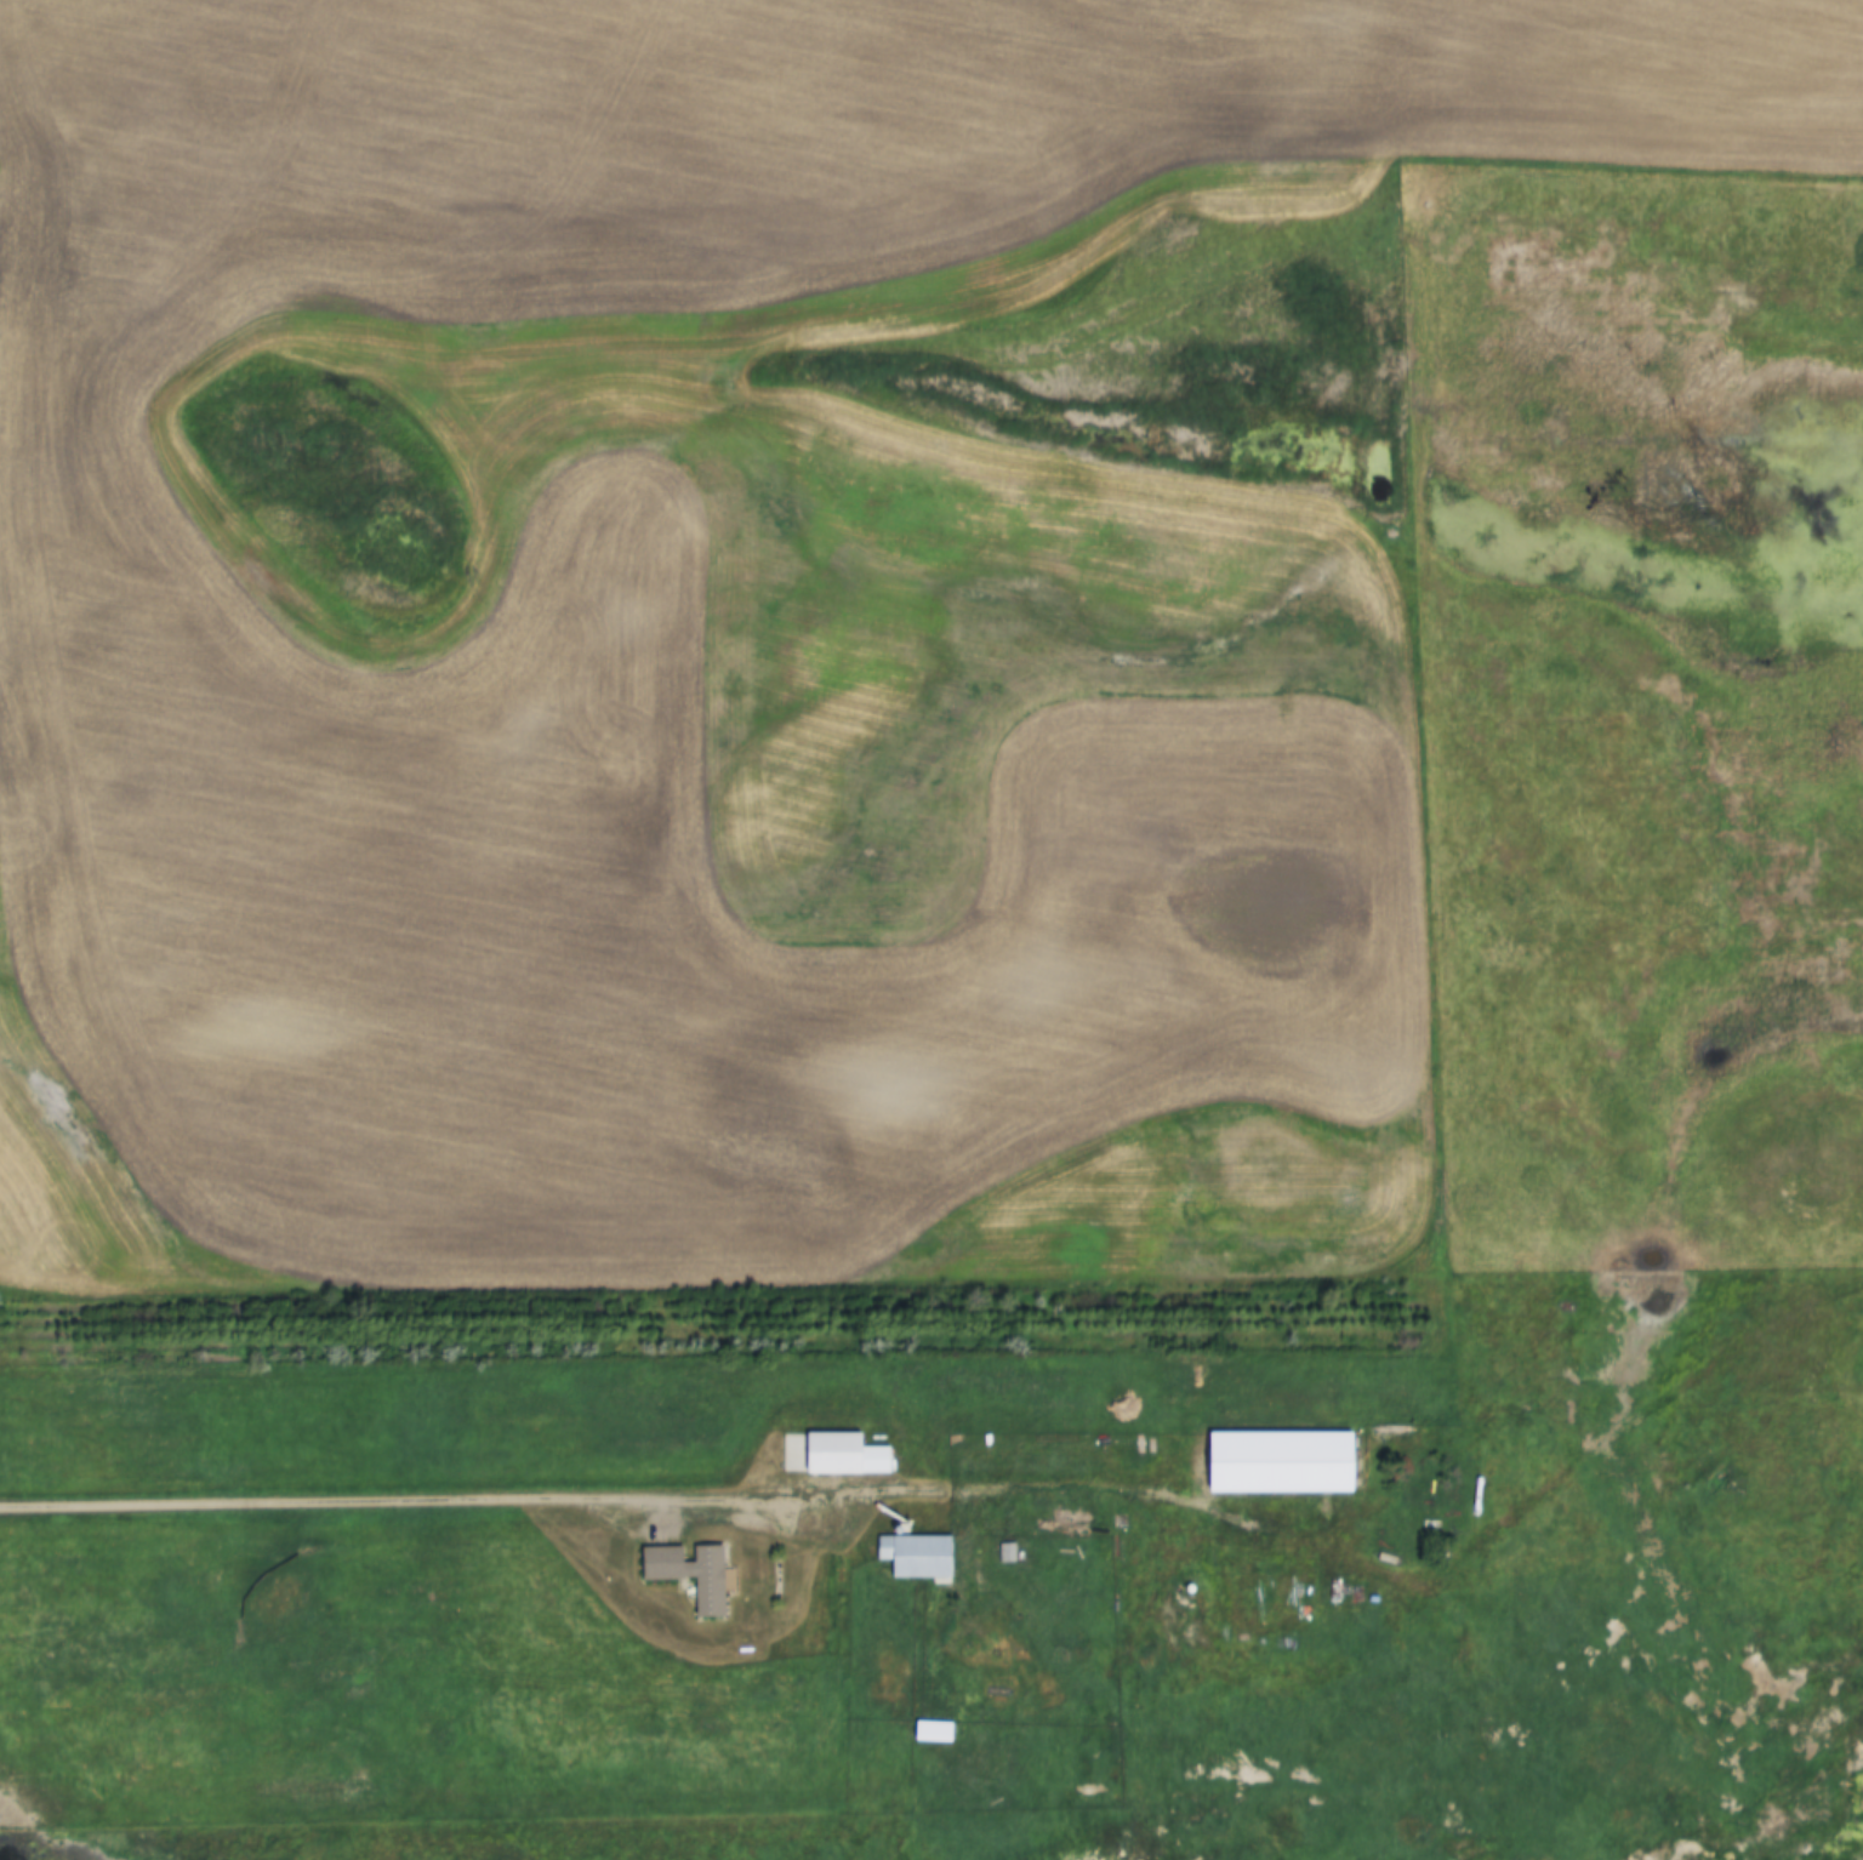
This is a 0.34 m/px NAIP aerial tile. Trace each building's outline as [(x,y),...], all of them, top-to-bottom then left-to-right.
[(812,1433),(812,1454),(813,1454),(813,1475),(896,1475),(896,1447),(870,1447),(870,1433),(812,1433)] [(1129,1515),(1114,1515),(1115,1531),(1129,1530),(1129,1515)] [(881,1562),(897,1562),(897,1579),(958,1578),(958,1536),(880,1536),(881,1562)] [(1018,1562),(1018,1545),(1004,1545),(1005,1562),(1018,1562)] [(731,1617),(729,1546),(698,1546),(698,1561),(689,1561),(688,1547),(646,1547),(647,1579),(700,1579),(701,1618),(731,1617)]
